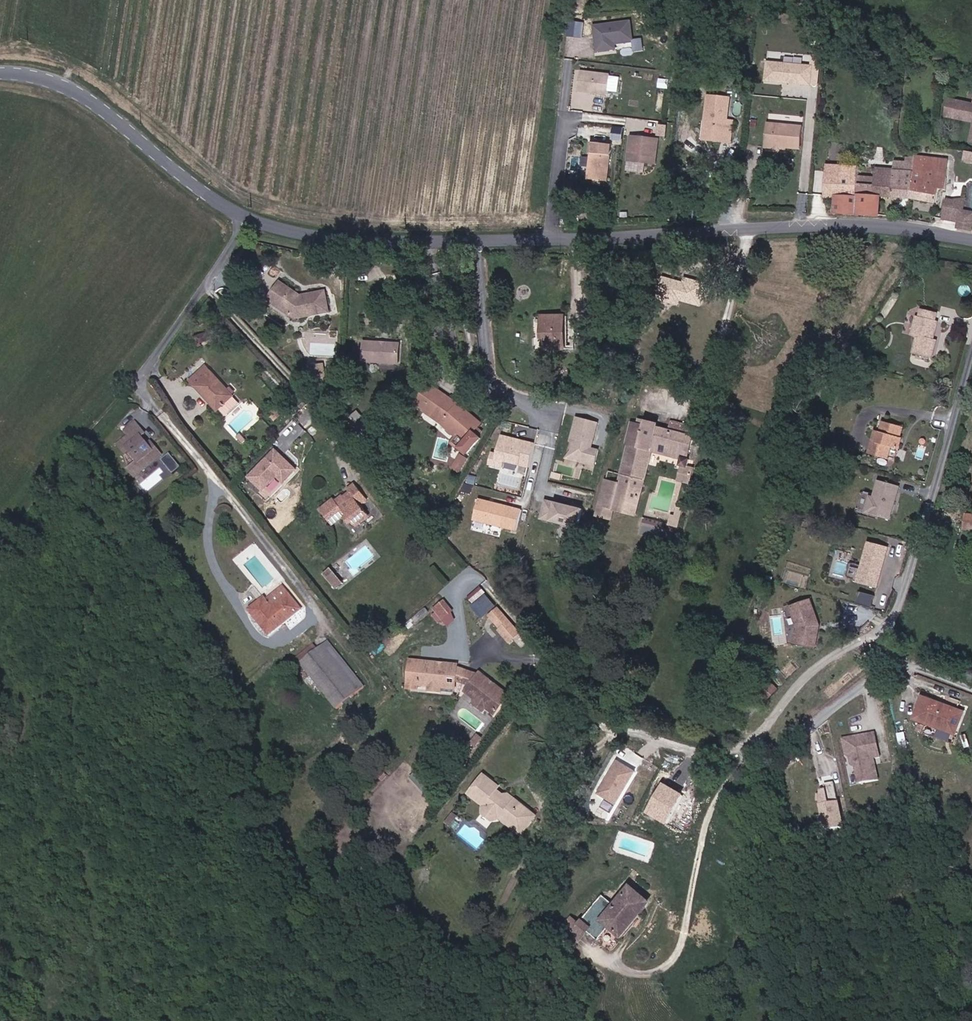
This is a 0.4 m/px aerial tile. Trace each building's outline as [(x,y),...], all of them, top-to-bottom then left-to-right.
[(633,40),(630,21),(594,27),(598,52),(616,49),(615,42),(633,40)] [(574,34),(583,35),(584,23),(575,22),(574,34)] [(810,65),(765,61),(763,81),(808,86),(810,65)] [(609,96),(611,75),(581,72),(579,93),(609,96)] [(668,88),(669,80),(660,79),(659,87),(668,88)] [(969,93),(967,105),(945,100),(941,118),(970,124),(964,151),(971,153),(971,94),(969,93)] [(726,121),(728,97),(707,96),(705,124),(709,124),(709,141),(732,143),(734,121),(726,121)] [(662,124),(660,134),(667,136),(669,125),(662,124)] [(766,126),(764,148),(796,153),(800,130),(766,126)] [(663,139),(632,136),(629,162),(660,166),(663,139)] [(593,140),(589,179),(611,181),(615,143),(593,140)] [(964,151),(962,162),(971,164),(971,153),(964,151)] [(881,198),(935,206),(938,189),(945,190),(947,173),(924,168),(925,157),(907,154),(906,163),(859,159),(858,169),(855,196),(857,196),(857,215),(879,216),(881,198)] [(583,155),(582,165),(590,166),(591,156),(583,155)] [(924,168),(947,173),(948,160),(925,157),(924,168)] [(826,197),(842,198),(843,168),(828,167),(826,197)] [(855,196),(858,169),(843,168),(842,198),(842,214),(857,215),(857,196),(855,196)] [(958,224),(959,208),(950,207),(952,199),(944,197),(941,222),(958,224)] [(952,199),(950,207),(959,208),(958,224),(957,231),(971,233),(971,225),(971,211),(962,209),(965,197),(952,199)] [(686,277),(684,284),(684,283),(680,299),(705,305),(710,283),(686,277)] [(300,292),(280,278),(272,291),(296,306),(293,311),(297,313),(329,310),(327,288),(300,292)] [(269,297),(293,311),(296,306),(272,291),(269,297)] [(914,308),(913,316),(911,316),(908,336),(912,336),(911,353),(932,355),(934,340),(924,339),(925,330),(928,331),(930,310),(914,308)] [(541,332),(546,332),(546,337),(547,347),(564,346),(563,314),(541,314),(541,332)] [(359,339),(359,358),(395,360),(395,341),(359,339)] [(322,363),(314,364),(316,378),(325,376),(322,363)] [(185,378),(203,397),(207,394),(219,408),(221,406),(234,393),(210,368),(206,373),(198,365),(185,378)] [(421,405),(433,412),(445,391),(433,385),(421,405)] [(454,396),(445,391),(433,412),(439,415),(454,396)] [(234,393),(221,406),(227,412),(240,399),(234,393)] [(219,408),(207,394),(203,397),(216,411),(219,408)] [(460,442),(478,416),(454,396),(439,415),(457,429),(452,435),(460,442)] [(271,412),(277,418),(289,406),(284,400),(271,412)] [(373,420),(374,406),(360,405),(360,409),(352,408),(351,419),(373,420)] [(597,421),(575,416),(565,456),(594,464),(598,449),(591,447),(597,421)] [(125,431),(134,423),(130,417),(120,425),(125,431)] [(620,482),(606,478),(597,516),(614,520),(616,510),(640,516),(655,453),(684,460),(679,480),(696,484),(700,467),(693,465),(701,434),(663,425),(664,421),(651,418),(649,425),(632,421),(626,445),(629,445),(620,482)] [(294,421),(274,444),(284,453),(304,430),(294,421)] [(156,451),(146,438),(142,441),(136,433),(140,430),(134,423),(125,431),(113,440),(120,449),(123,446),(133,458),(129,461),(135,468),(156,451)] [(886,436),(883,448),(877,447),(874,458),(893,463),(895,453),(905,455),(907,431),(889,426),(886,436)] [(238,433),(244,440),(248,435),(242,429),(238,433)] [(473,455),(487,437),(478,429),(463,447),(473,455)] [(533,443),(500,434),(495,454),(490,452),(487,464),(500,467),(502,461),(527,467),(533,443)] [(880,435),(877,447),(883,448),(886,436),(880,435)] [(277,447),(249,477),(264,492),(278,478),(286,485),(300,469),(277,447)] [(462,472),(470,457),(461,452),(453,467),(462,472)] [(163,459),(174,473),(182,467),(171,453),(163,459)] [(135,468),(129,461),(123,466),(129,473),(135,468)] [(327,508),(342,523),(352,514),(361,524),(376,511),(369,503),(375,497),(360,480),(353,487),(357,492),(347,501),(341,494),(327,508)] [(898,510),(899,507),(901,508),(906,489),(886,483),(881,500),(876,503),(874,512),(876,516),(897,522),(899,512),(898,510)] [(868,512),(871,492),(861,491),(859,511),(868,512)] [(520,510),(477,499),(472,521),(514,531),(520,510)] [(582,508),(544,499),(539,519),(577,529),(582,508)] [(970,518),(963,517),(960,532),(969,533),(970,518)] [(889,554),(869,549),(859,583),(880,588),(889,554)] [(860,581),(863,565),(854,563),(851,579),(860,581)] [(336,576),(342,571),(339,566),(333,572),(336,576)] [(352,582),(342,571),(336,576),(345,587),(352,582)] [(266,601),(272,608),(289,595),(283,587),(266,601)] [(493,603),(479,587),(465,599),(478,615),(493,603)] [(860,604),(873,606),(875,593),(862,592),(860,604)] [(273,632),(300,610),(289,595),(272,608),(266,601),(264,598),(254,607),(273,632)] [(814,596),(791,606),(798,625),(794,642),(818,648),(823,623),(814,596)] [(452,610),(443,598),(429,609),(439,621),(452,610)] [(490,611),(502,624),(500,625),(511,637),(521,627),(500,603),(490,611)] [(254,607),(250,611),(270,635),(273,632),(254,607)] [(366,687),(329,641),(319,649),(302,664),(339,710),(366,687)] [(298,660),(302,664),(319,649),(315,644),(298,660)] [(457,666),(409,660),(407,681),(417,682),(417,685),(439,691),(440,686),(441,681),(455,683),(455,681),(457,669),(457,666)] [(455,681),(470,682),(478,672),(457,669),(455,681)] [(481,692),(477,697),(474,700),(480,704),(499,684),(480,669),(478,672),(470,682),(469,683),(481,692)] [(477,697),(481,692),(469,683),(466,688),(477,697)] [(495,711),(510,692),(499,684),(480,704),(484,708),(487,704),(495,711)] [(961,736),(968,714),(927,700),(919,722),(961,736)] [(879,733),(845,739),(849,758),(852,757),(854,768),(858,768),(861,785),(882,782),(877,756),(883,755),(879,733)] [(634,770),(615,760),(595,793),(614,804),(634,770)] [(514,815),(529,826),(537,815),(531,810),(533,809),(518,797),(516,800),(508,794),(505,797),(496,790),(499,787),(501,784),(486,772),(470,791),(486,804),(485,811),(494,818),(501,815),(509,821),(514,815)] [(681,794),(662,783),(644,813),(664,824),(681,794)] [(828,791),(823,793),(826,808),(831,831),(851,827),(845,802),(840,803),(836,784),(827,786),(828,791)] [(505,797),(508,794),(499,787),(496,790),(505,797)] [(518,797),(510,791),(508,794),(516,800),(518,797)] [(514,815),(509,821),(524,833),(529,826),(514,815)] [(633,883),(602,921),(625,940),(656,902),(633,883)]
